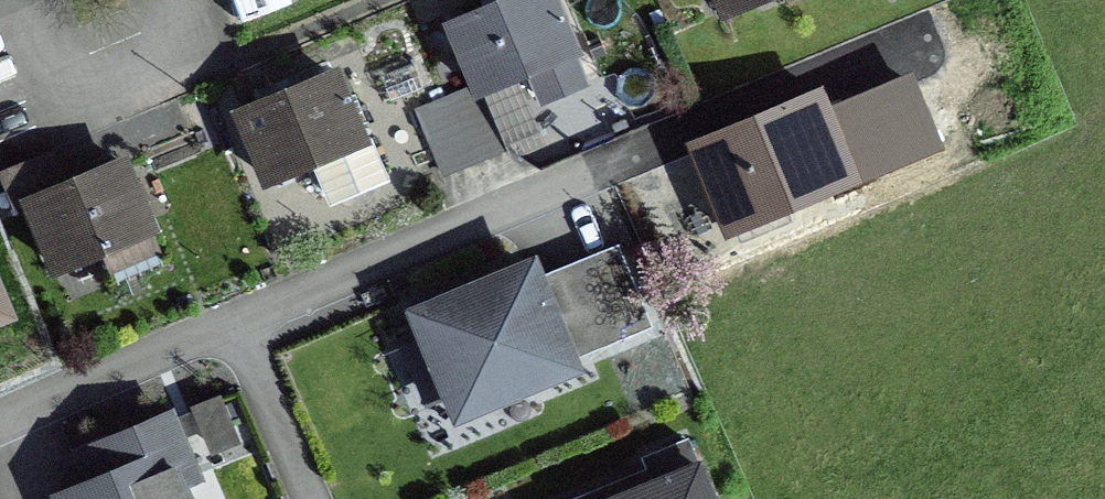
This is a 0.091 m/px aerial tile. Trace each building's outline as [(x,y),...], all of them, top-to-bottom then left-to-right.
[(560,0),(490,0),(444,19),(475,90),(477,94),(483,91),(581,49),(560,0)] [(719,13),(750,0),(714,0),(719,13)] [(366,138),(333,63),(229,108),(261,183),(366,138)] [(857,173),(821,87),(691,142),(727,228),(857,173)] [(475,90),(448,101),(473,162),(507,148),(483,91),(477,94),(475,90)] [(448,101),(415,114),(440,176),(473,162),(448,101)] [(159,235),(127,160),(22,205),(55,280),(159,235)] [(465,411),(579,369),(542,271),(429,314),(465,411)] [(44,498),(189,498),(171,457),(192,447),(175,406),(73,449),(85,477),(42,495),(44,498)] [(697,463),(617,498),(713,498),(697,463)]
